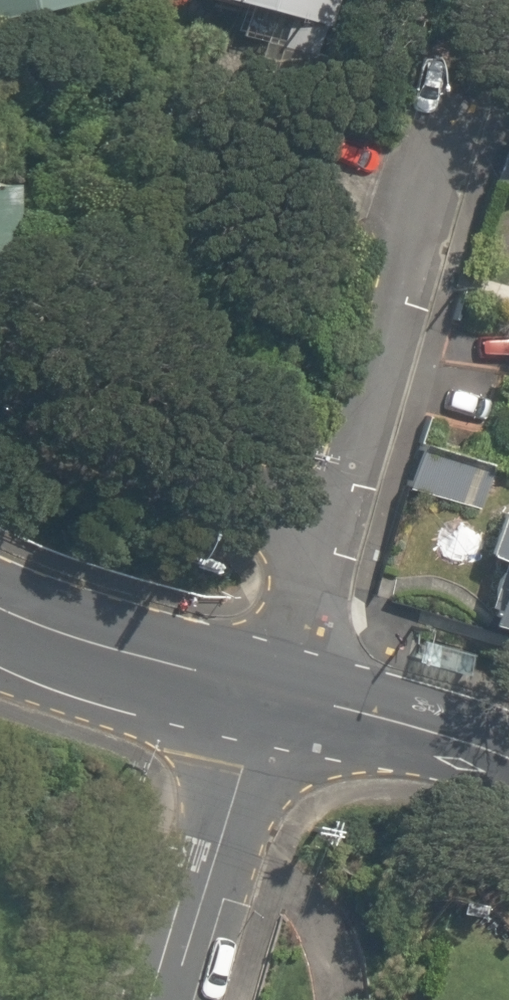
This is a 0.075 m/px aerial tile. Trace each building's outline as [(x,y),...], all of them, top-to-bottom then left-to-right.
[(329,39),(341,0),(195,0),(329,39)] [(508,640),(508,544),(482,632),(508,640)]
